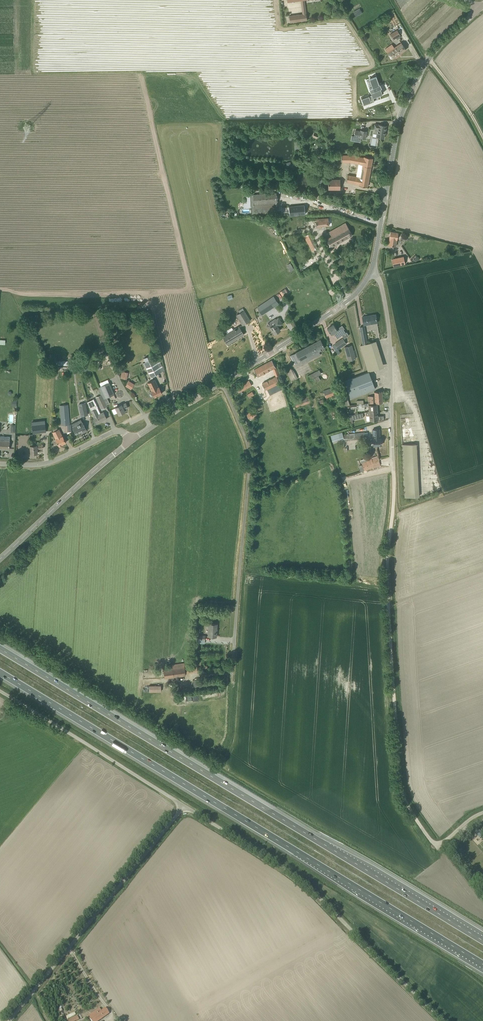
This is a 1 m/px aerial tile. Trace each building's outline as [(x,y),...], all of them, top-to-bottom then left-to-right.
[(287,2),(301,0),(302,14),(306,13),(305,0),(287,0),(287,2)] [(306,13),(302,14),(289,16),(290,22),(307,20),(306,13)] [(390,34),(393,39),(400,35),(397,30),(390,34)] [(387,52),(392,59),(395,57),(396,58),(399,56),(399,55),(406,49),(401,42),(387,52)] [(374,101),(373,97),(382,93),(380,88),(381,88),(381,87),(380,88),(379,85),(380,85),(380,84),(379,84),(376,76),(369,78),(372,87),(369,88),(370,92),(371,92),(372,95),(362,98),(364,105),(374,101)] [(377,137),(379,137),(384,138),(384,134),(385,134),(386,130),(385,130),(386,126),(379,124),(379,125),(375,124),(374,128),(375,128),(377,129),(376,133),(377,133),(377,137)] [(367,131),(360,130),(360,131),(355,130),(354,136),(351,136),(351,140),(360,142),(361,138),(365,139),(367,131)] [(367,187),(368,182),(373,158),(364,157),(350,155),(350,162),(359,164),(362,165),(360,177),(356,176),(348,174),(347,177),(346,182),(359,184),(359,185),(367,187)] [(328,189),(340,189),(340,179),(328,179),(328,189)] [(272,213),(272,210),(277,209),(276,193),(250,195),(246,195),(246,201),(244,201),(244,204),(243,204),(243,208),(251,208),(251,214),(272,213)] [(290,215),(305,214),(304,205),(289,206),(290,215)] [(328,218),(317,219),(318,226),(318,228),(321,227),(321,226),(329,225),(328,218)] [(333,235),(326,239),(330,247),(352,235),(348,227),(341,231),(340,229),(332,233),(333,235)] [(390,231),(389,238),(388,245),(396,246),(397,239),(398,232),(390,231)] [(304,236),(311,251),(318,248),(310,233),(304,236)] [(404,256),(392,259),(393,266),(405,263),(404,256)] [(316,258),(305,262),(307,268),(319,264),(316,258)] [(284,289),(280,292),(283,297),(288,294),(284,289)] [(262,315),(279,304),(274,296),(257,307),(262,315)] [(238,310),(240,313),(236,315),(243,325),(250,321),(242,308),(238,310)] [(376,314),(374,314),(362,317),(364,325),(377,322),(376,314)] [(268,324),(270,327),(274,334),(275,333),(276,334),(278,333),(277,332),(280,330),(278,327),(282,324),(278,318),(273,321),(272,320),(268,323),(268,324)] [(339,328),(337,330),(333,324),(327,328),(331,334),(334,332),(335,334),(334,334),(337,338),(346,332),(343,329),(344,328),(342,325),(339,327),(339,328)] [(244,334),(239,326),(223,336),(227,344),(228,344),(227,343),(235,338),(236,339),(244,334)] [(371,343),(367,344),(364,326),(360,327),(363,345),(360,346),(368,371),(375,369),(368,348),(377,346),(376,341),(371,343)] [(344,345),(346,343),(343,338),(334,344),(338,349),(344,345)] [(318,350),(325,347),(320,339),(296,352),(290,355),(296,367),(320,354),(318,350)] [(356,359),(352,345),(345,347),(349,361),(356,359)] [(157,356),(154,357),(153,358),(151,354),(143,358),(145,362),(143,362),(151,377),(161,372),(164,370),(157,356)] [(258,376),(275,367),(272,360),(254,369),(258,376)] [(321,374),(319,370),(308,376),(312,383),(320,379),(318,375),(321,374)] [(344,381),(351,398),(375,389),(369,372),(344,381)] [(270,395),(283,388),(277,376),(262,383),(265,390),(267,389),(270,395)] [(131,389),(134,384),(129,380),(125,386),(131,389)] [(151,390),(152,390),(154,396),(155,397),(162,393),(159,387),(157,383),(156,384),(153,380),(148,382),(149,384),(152,390),(151,390)] [(237,387),(239,392),(252,385),(249,380),(237,387)] [(109,382),(99,387),(104,399),(114,394),(109,382)] [(323,391),(326,398),(339,393),(337,386),(323,391)] [(368,404),(377,403),(383,402),(382,391),(374,392),(375,396),(368,396),(368,403),(368,404)] [(107,406),(107,405),(104,399),(102,394),(101,395),(96,397),(101,409),(107,406)] [(293,399),(296,407),(311,403),(308,394),(293,399)] [(85,403),(78,404),(81,416),(88,414),(85,403)] [(107,419),(103,412),(98,414),(95,408),(98,407),(95,403),(89,406),(91,411),(94,417),(97,423),(107,419)] [(115,407),(112,409),(114,414),(118,412),(119,414),(125,411),(124,409),(128,407),(126,403),(122,404),(115,407)] [(369,411),(377,410),(377,403),(368,404),(368,403),(363,403),(357,404),(357,405),(350,405),(347,405),(347,409),(348,409),(357,408),(357,407),(364,406),(368,406),(369,411)] [(62,425),(70,424),(68,404),(61,405),(61,409),(60,409),(62,425)] [(255,409),(251,411),(246,413),(248,418),(257,414),(255,409)] [(378,420),(377,410),(369,411),(366,412),(366,414),(367,415),(369,415),(370,421),(378,420)] [(72,423),(73,427),(76,433),(82,431),(83,432),(86,430),(82,422),(81,419),(72,423)] [(32,425),(33,433),(46,432),(46,431),(45,424),(32,425)] [(52,432),(56,439),(59,445),(66,442),(63,436),(62,436),(60,432),(59,432),(58,429),(52,432)] [(373,438),(373,446),(377,446),(377,445),(381,445),(381,438),(380,438),(379,429),(373,429),(373,438)] [(344,441),(348,440),(365,439),(365,436),(367,436),(367,432),(347,434),(343,434),(344,441)] [(9,449),(10,437),(0,436),(0,449),(9,449)] [(416,444),(402,444),(404,497),(418,497),(416,444)] [(37,445),(30,446),(31,454),(38,453),(37,449),(43,448),(43,445),(37,445)] [(361,460),(363,467),(359,468),(360,471),(364,470),(380,465),(377,456),(369,458),(369,457),(361,460)] [(209,624),(208,636),(216,637),(217,624),(209,624)] [(196,663),(184,664),(184,663),(169,665),(170,668),(163,669),(165,678),(186,675),(185,672),(197,671),(197,665),(196,663)] [(220,676),(193,680),(194,690),(221,686),(220,676)] [(99,1008),(88,1016),(91,1020),(98,1020),(109,1013),(105,1008),(101,1011),(99,1008)]
